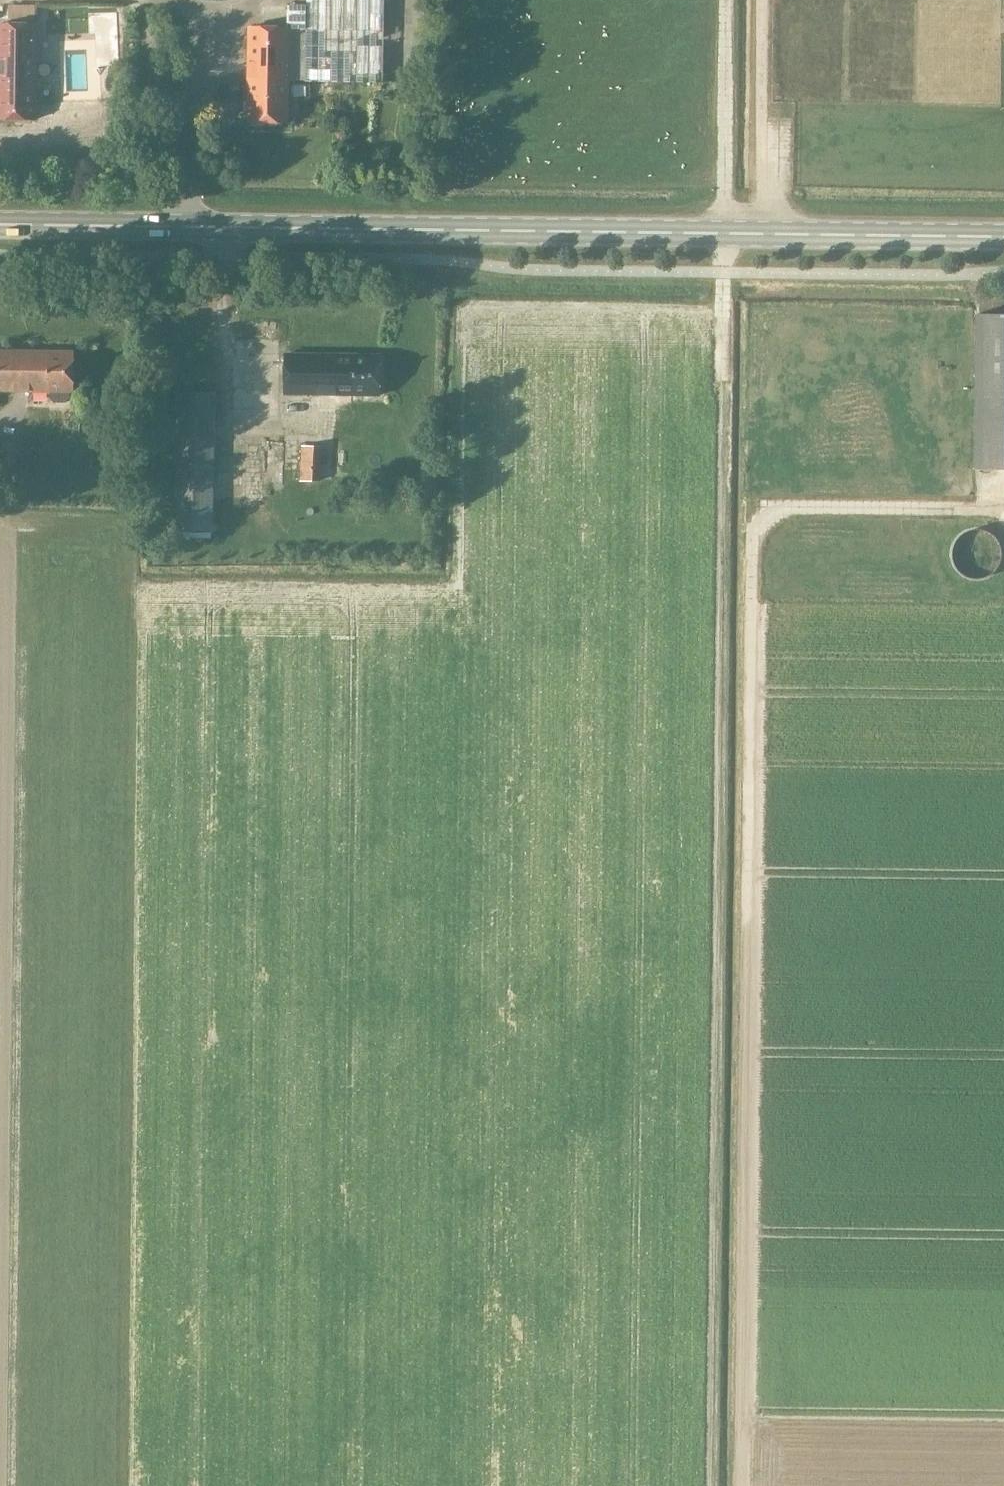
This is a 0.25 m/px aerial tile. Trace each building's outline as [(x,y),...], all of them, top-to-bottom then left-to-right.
[(383,0),(306,0),(306,6),(287,6),(287,28),(248,28),(247,122),(287,122),(288,80),(305,80),(305,81),(382,82),(383,0)] [(37,24),(0,24),(0,118),(36,119),(37,24)] [(976,313),(975,469),(1003,469),(1003,314),(976,313)] [(72,392),(73,352),(0,351),(0,391),(49,392),(49,398),(53,403),(65,403),(69,398),(69,392),(72,392)] [(284,394),(379,396),(379,356),(285,354),(284,394)] [(214,393),(177,393),(174,530),(211,531),(214,393)] [(320,482),(322,447),(301,446),(300,481),(320,482)]
